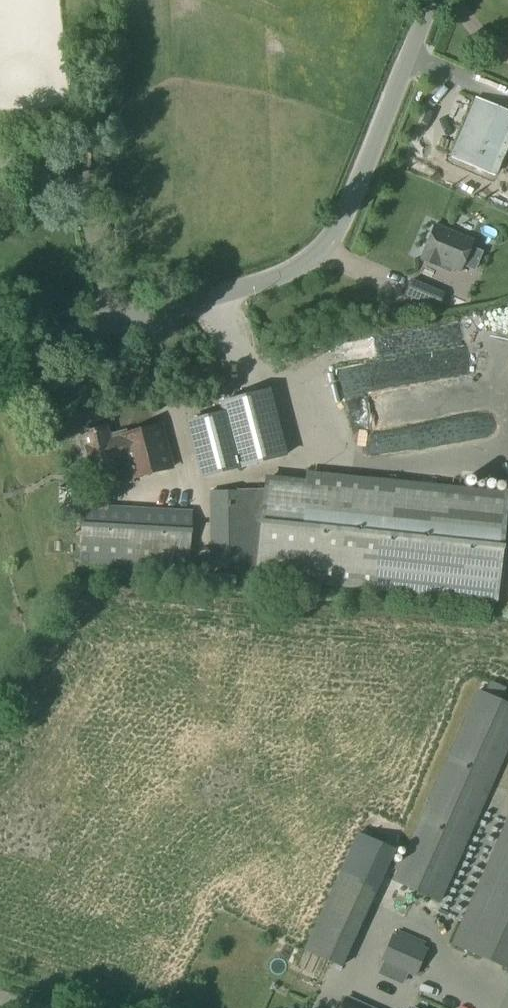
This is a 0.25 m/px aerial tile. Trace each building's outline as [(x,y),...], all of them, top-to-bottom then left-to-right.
[(449,158),(494,176),(507,142),(507,113),(474,99),(449,158)] [(487,239),(507,246),(507,186),(505,185),(487,239)] [(436,226),(422,262),(439,268),(451,273),(453,269),(463,273),(465,266),(476,270),(483,250),(473,246),(475,241),(458,234),(436,226)] [(412,280),(404,297),(436,311),(443,293),(412,280)] [(274,391),(223,404),(225,413),(239,467),(240,469),(290,455),(274,391)] [(225,413),(187,423),(201,477),(239,467),(225,413)] [(82,436),(91,471),(101,468),(107,488),(132,482),(132,478),(171,468),(160,428),(158,428),(120,438),(119,433),(106,437),(105,430),(82,436)] [(245,492),(209,492),(210,569),(256,569),(255,576),(494,603),(505,498),(305,476),(304,485),(265,481),(264,492),(245,492)] [(79,548),(78,562),(189,568),(189,554),(192,511),(82,505),(79,548)] [(507,747),(507,706),(476,692),(394,881),(440,901),(507,747)] [(451,944),(507,969),(507,817),(451,944)] [(341,964),(351,942),(375,887),(341,872),(307,948),(341,964)] [(393,933),(381,959),(383,960),(408,971),(414,974),(426,948),(393,933)]
